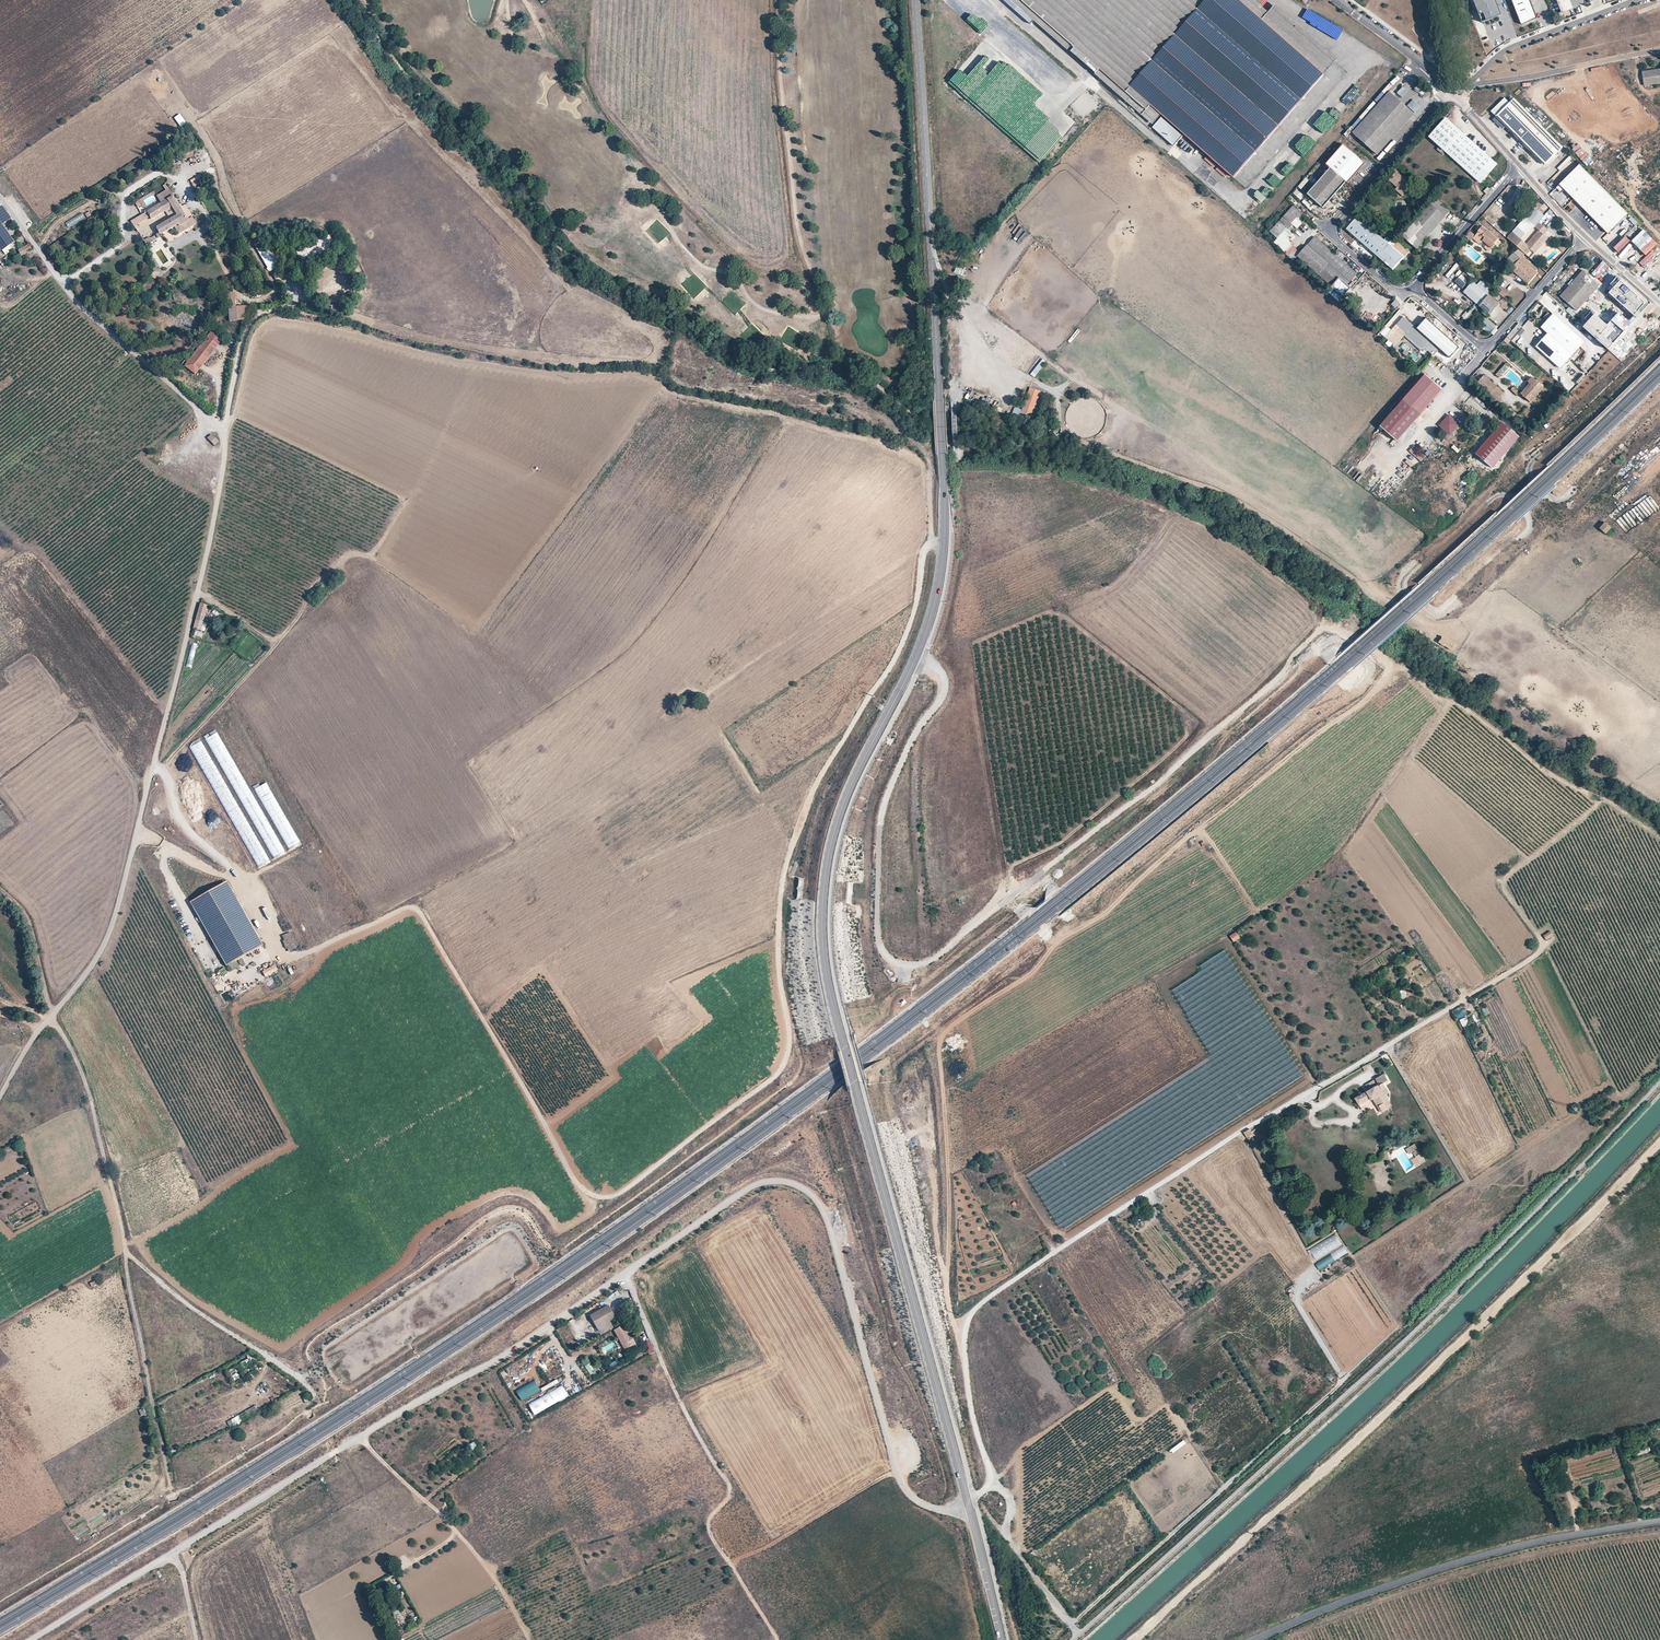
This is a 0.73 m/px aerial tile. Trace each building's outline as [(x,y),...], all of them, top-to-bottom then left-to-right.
[(1023,3),(1075,48),(1071,52),(1096,74),(1100,70),(1131,97),(1127,102),(1142,116),(1151,107),(1161,115),(1234,178),(1325,75),(1239,0),(1207,0),(1198,9),(1187,0),(1025,0),(1023,3)] [(1198,9),(1207,0),(1187,0),(1198,9)] [(1234,178),(1250,191),(1353,73),(1276,5),(1269,12),(1255,0),(1239,0),(1325,75),(1234,178)] [(1495,0),(1472,0),(1481,22),(1501,15),(1495,0)] [(1530,0),(1511,0),(1521,24),(1537,18),(1530,0)] [(1569,0),(1562,0),(1560,1),(1560,0),(1556,0),(1561,13),(1573,9),(1569,0)] [(1327,30),(1334,34),(1338,27),(1331,23),(1327,30)] [(1642,72),(1643,86),(1659,84),(1659,69),(1642,72)] [(1100,70),(1096,74),(1096,75),(1127,102),(1131,97),(1100,70)] [(1396,93),(1402,85),(1400,83),(1393,90),(1396,93)] [(1413,114),(1390,92),(1353,134),(1377,155),(1413,114)] [(1547,132),(1529,114),(1513,97),(1512,98),(1511,100),(1495,116),(1505,126),(1534,155),(1537,152),(1546,161),(1552,156),(1547,151),(1554,145),(1544,135),(1547,132)] [(1151,107),(1142,116),(1152,125),(1161,115),(1151,107)] [(1336,118),(1340,111),(1335,108),(1331,115),(1336,118)] [(1367,110),(1360,117),(1362,119),(1369,112),(1367,110)] [(1322,134),(1335,121),(1325,112),(1313,125),(1322,134)] [(1505,126),(1495,116),(1492,118),(1502,128),(1505,126)] [(1183,137),(1162,118),(1153,129),(1174,147),(1183,137)] [(1497,164),(1446,118),(1429,137),(1439,147),(1436,150),(1442,155),(1445,152),(1480,183),(1497,164)] [(1305,130),(1316,141),(1322,135),(1311,124),(1305,130)] [(1562,146),(1547,132),(1544,135),(1554,145),(1547,151),(1552,156),(1562,146)] [(1293,148),(1303,157),(1316,142),(1307,133),(1293,148)] [(1186,144),(1184,148),(1191,154),(1194,150),(1186,144)] [(1331,168),(1347,182),(1348,183),(1365,163),(1344,144),(1326,164),(1331,168)] [(1367,161),(1370,158),(1361,151),(1359,154),(1367,161)] [(1546,161),(1537,152),(1534,155),(1544,164),(1546,161)] [(1287,174),(1294,166),(1289,162),(1282,170),(1287,174)] [(1317,164),(1310,172),(1313,175),(1320,166),(1317,164)] [(1591,176),(1579,164),(1558,185),(1607,233),(1627,212),(1591,176)] [(1347,182),(1331,168),(1307,195),(1323,208),(1347,182)] [(1275,171),(1267,180),(1274,187),(1282,178),(1275,171)] [(1412,185),(1397,172),(1389,181),(1397,188),(1394,190),(1402,196),(1412,185)] [(199,175),(190,180),(194,188),(203,182),(199,175)] [(1308,181),(1304,179),(1297,188),(1300,190),(1308,181)] [(161,203),(173,196),(169,188),(157,195),(161,203)] [(1253,195),(1261,203),(1268,196),(1261,188),(1253,195)] [(1294,191),(1290,195),(1298,202),(1302,198),(1294,191)] [(161,203),(146,212),(149,217),(151,220),(165,211),(169,218),(155,227),(159,232),(160,235),(178,225),(179,227),(188,221),(173,196),(161,203)] [(1450,211),(1435,198),(1430,204),(1401,235),(1418,249),(1423,242),(1424,243),(1446,218),(1445,217),(1450,211)] [(1303,214),(1294,205),(1270,232),(1277,239),(1288,227),(1290,229),(1294,225),(1292,224),(1298,217),(1300,218),(1303,214)] [(0,207),(0,223),(10,217),(2,206),(0,207)] [(1527,245),(1521,239),(1532,226),(1530,225),(1524,219),(1512,232),(1507,238),(1526,255),(1530,250),(1534,253),(1540,246),(1540,245),(1546,238),(1543,235),(1547,231),(1538,222),(1543,216),(1534,208),(1525,218),(1531,223),(1535,226),(1536,227),(1535,228),(1539,231),(1527,245)] [(149,217),(146,212),(130,221),(133,226),(149,217)] [(1384,240),(1358,217),(1346,230),(1393,271),(1409,253),(1396,242),(1392,247),(1388,244),(1384,240)] [(0,223),(0,249),(1,250),(13,241),(0,223)] [(1500,243),(1479,224),(1475,228),(1478,232),(1472,239),(1478,244),(1483,243),(1485,244),(1483,246),(1489,251),(1495,245),(1497,247),(1500,243)] [(1638,225),(1628,232),(1636,244),(1647,236),(1638,225)] [(1571,235),(1563,227),(1560,230),(1568,238),(1570,236),(1571,235)] [(159,232),(143,241),(147,245),(161,237),(160,235),(159,232)] [(329,236),(297,252),(303,264),(336,248),(329,236)] [(1357,274),(1315,237),(1297,257),(1344,297),(1351,288),(1348,285),(1357,274)] [(253,244),(275,282),(281,278),(259,241),(253,244)] [(1646,255),(1657,244),(1654,242),(1644,252),(1646,255)] [(17,248),(20,254),(30,248),(27,243),(17,248)] [(1651,255),(1655,259),(1659,254),(1659,248),(1659,247),(1651,255)] [(1520,258),(1514,253),(1507,261),(1513,267),(1520,258)] [(1594,261),(1607,272),(1611,267),(1598,256),(1594,261)] [(1537,273),(1520,258),(1513,267),(1511,270),(1527,284),(1537,273)] [(1571,277),(1582,264),(1576,260),(1566,273),(1571,277)] [(1576,311),(1599,285),(1582,270),(1559,296),(1576,311)] [(1454,282),(1463,288),(1468,280),(1460,274),(1454,282)] [(1614,288),(1621,281),(1617,278),(1611,285),(1614,288)] [(1501,298),(1481,279),(1477,284),(1472,281),(1463,292),(1490,315),(1499,304),(1497,302),(1501,298)] [(1552,287),(1557,291),(1564,284),(1560,279),(1552,287)] [(962,290),(964,284),(956,280),(953,285),(962,290)] [(1646,303),(1621,281),(1614,288),(1609,294),(1634,316),(1646,303)] [(249,305),(236,306),(236,292),(228,292),(229,320),(250,320),(249,305)] [(1401,303),(1396,299),(1391,304),(1396,308),(1401,303)] [(1464,311),(1460,307),(1454,314),(1457,318),(1464,311)] [(1573,316),(1576,313),(1568,307),(1566,311),(1573,316)] [(1608,326),(1595,315),(1583,328),(1608,349),(1630,324),(1619,314),(1608,326)] [(1583,342),(1553,315),(1541,328),(1547,333),(1565,349),(1553,363),(1560,369),(1583,342)] [(1417,328),(1404,316),(1385,337),(1395,346),(1404,335),(1423,352),(1428,346),(1433,350),(1431,353),(1433,356),(1440,349),(1417,328)] [(1426,318),(1417,328),(1440,349),(1449,357),(1458,347),(1426,318)] [(226,340),(215,332),(186,368),(197,376),(226,340)] [(1547,333),(1535,347),(1553,363),(1565,349),(1547,333)] [(1035,378),(1046,361),(1041,358),(1031,375),(1035,378)] [(1495,374),(1499,378),(1510,368),(1506,364),(1495,374)] [(1443,390),(1426,375),(1380,427),(1398,442),(1443,390)] [(1497,387),(1484,375),(1476,384),(1489,396),(1497,387)] [(1543,387),(1531,377),(1527,382),(1529,383),(1520,393),(1530,402),(1543,387)] [(1032,418),(1041,390),(1028,387),(1020,415),(1032,418)] [(1503,392),(1497,387),(1489,396),(1494,402),(1503,392)] [(1518,393),(1512,387),(1510,390),(1516,396),(1518,393)] [(1548,415),(1544,411),(1539,416),(1543,420),(1548,415)] [(1460,424),(1449,415),(1440,425),(1450,434),(1460,424)] [(208,437),(215,445),(218,442),(212,434),(208,437)] [(1119,442),(1116,450),(1128,455),(1131,447),(1119,442)] [(1373,474),(1367,482),(1370,484),(1366,489),(1370,492),(1380,478),(1373,474)] [(1616,532),(1604,522),(1599,528),(1606,534),(1607,533),(1611,536),(1616,532)] [(316,591),(321,594),(327,588),(322,584),(316,591)] [(200,602),(193,628),(200,630),(208,604),(200,602)] [(681,701),(685,705),(693,697),(688,692),(681,701)] [(209,746),(221,742),(218,733),(205,738),(209,746)] [(203,740),(191,746),(255,867),(267,861),(203,740)] [(225,768),(246,814),(249,813),(255,826),(265,822),(237,762),(225,768)] [(267,782),(255,788),(288,850),(300,844),(267,782)] [(213,823),(214,814),(207,813),(206,823),(213,823)] [(273,858),(283,854),(272,826),(260,831),(260,833),(267,830),(270,836),(264,838),(273,858)] [(221,889),(256,954),(262,951),(227,886),(221,889)] [(221,889),(196,902),(231,967),(256,954),(221,889)] [(225,971),(231,967),(196,902),(190,906),(225,971)] [(935,908),(941,920),(953,915),(947,903),(935,908)] [(1229,936),(1233,942),(1239,938),(1235,931),(1229,936)] [(1543,935),(1546,940),(1553,936),(1550,931),(1543,935)] [(268,974),(273,971),(270,966),(265,969),(268,974)] [(236,993),(243,989),(240,984),(233,988),(236,993)] [(1398,992),(1401,1000),(1407,998),(1404,990),(1398,992)] [(1454,1013),(1458,1020),(1468,1014),(1464,1007),(1454,1013)] [(1476,1008),(1472,1011),(1476,1018),(1480,1015),(1476,1008)] [(1459,1020),(1463,1027),(1469,1023),(1466,1017),(1459,1020)] [(1354,1098),(1361,1109),(1370,1103),(1377,1114),(1387,1108),(1383,1102),(1387,1100),(1384,1095),(1389,1092),(1383,1082),(1387,1080),(1383,1074),(1375,1079),(1377,1084),(1354,1098)] [(1243,1133),(1246,1138),(1253,1134),(1249,1129),(1243,1133)] [(1420,1152),(1414,1144),(1409,1147),(1415,1155),(1420,1152)] [(1349,1182),(1349,1174),(1337,1174),(1337,1181),(1349,1182)] [(1340,1193),(1344,1203),(1357,1199),(1353,1188),(1340,1193)] [(1308,1250),(1313,1260),(1342,1245),(1337,1235),(1308,1250)] [(1318,1270),(1348,1253),(1344,1246),(1314,1262),(1318,1270)] [(867,1300),(871,1305),(876,1302),(873,1296),(867,1300)] [(616,1318),(608,1305),(590,1316),(601,1335),(614,1327),(610,1321),(616,1318)] [(624,1349),(636,1342),(632,1336),(630,1338),(629,1335),(623,1326),(614,1331),(624,1349)] [(646,1342),(650,1354),(654,1352),(650,1340),(646,1342)] [(554,1353),(536,1359),(538,1363),(555,1356),(554,1353)] [(585,1366),(591,1375),(597,1371),(591,1362),(585,1366)] [(238,1377),(234,1367),(228,1370),(232,1380),(238,1377)] [(528,1403),(534,1415),(569,1396),(562,1385),(528,1403)] [(227,1422),(230,1428),(259,1412),(255,1405),(227,1422)] [(468,1445),(471,1451),(478,1447),(475,1441),(468,1445)] [(1183,1441),(1170,1450),(1172,1453),(1186,1444),(1183,1441)] [(1078,1603),(1073,1608),(1077,1612),(1082,1607),(1078,1603)] [(399,1608),(393,1610),(398,1624),(405,1622),(399,1608)]
